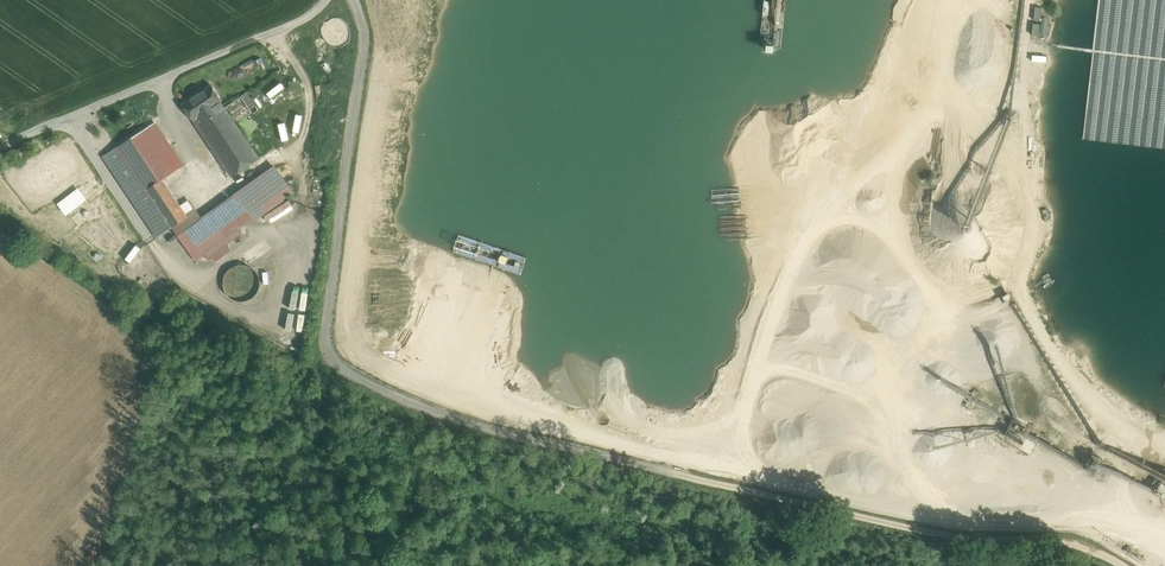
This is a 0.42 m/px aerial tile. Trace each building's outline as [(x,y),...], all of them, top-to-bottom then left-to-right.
[(1036,22),(1035,34),(1047,35),(1048,22),(1036,22)] [(274,97),(288,86),(284,81),(270,92),(274,97)] [(211,85),(183,104),(194,120),(195,119),(200,126),(226,108),(225,107),(221,102),(222,101),(211,85)] [(259,110),(247,92),(242,96),(254,113),(259,110)] [(254,113),(242,96),(225,107),(226,108),(259,158),(276,147),(254,113)] [(259,110),(256,112),(259,118),(270,111),(266,105),(259,110)] [(259,158),(226,108),(200,126),(233,176),(259,158)] [(270,111),(259,118),(263,124),(274,116),(270,111)] [(274,116),(263,124),(267,129),(278,122),(274,116)] [(155,122),(119,146),(148,189),(163,179),(182,166),(171,149),(173,148),(155,122)] [(278,122),(267,129),(271,135),(282,128),(278,122)] [(282,128),(271,135),(275,141),(285,133),(282,128)] [(148,189),(119,146),(103,156),(157,237),(173,226),(148,189)] [(215,165),(221,180),(228,178),(223,163),(215,165)] [(292,192),(276,167),(269,171),(285,197),(292,192)] [(268,171),(245,186),(247,189),(263,211),(264,213),(286,198),(285,197),(269,171),(268,171)] [(163,179),(148,189),(173,226),(188,216),(163,179)] [(79,186),(59,203),(69,215),(89,197),(79,186)] [(263,211),(247,189),(238,195),(254,217),(263,211)] [(194,226),(188,216),(173,226),(194,257),(254,217),(238,195),(194,226)] [(259,289),(260,282),(258,275),(254,270),(248,266),(241,264),(234,266),(229,270),(225,276),(223,283),(225,290),(229,296),(235,300),(242,301),(249,299),(255,295),(259,289)] [(1009,292),(1003,296),(1009,306),(1012,304),(1016,302),(1009,292)] [(283,336),(302,344),(304,339),(285,331),(283,336)] [(1026,433),(1029,428),(1016,420),(1014,419),(1012,423),(1009,428),(1006,433),(1008,434),(1021,442),(1022,440),(1026,433)] [(1087,465),(1086,467),(1095,472),(1098,464),(1102,456),(1093,452),(1087,465)] [(1154,491),(1162,495),(1164,488),(1164,477),(1162,476),(1155,489),(1154,491)]
